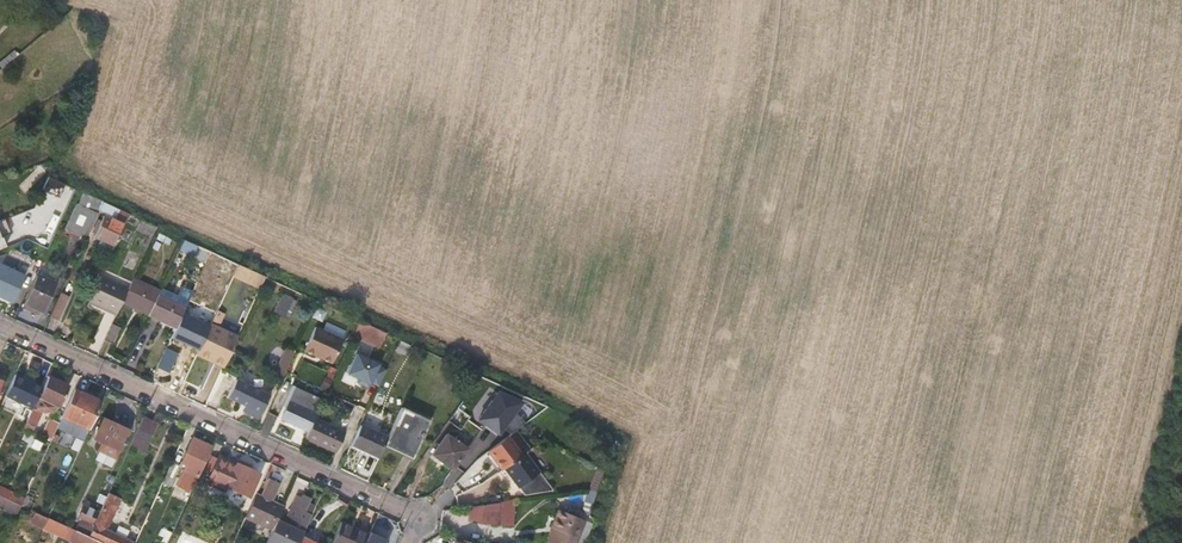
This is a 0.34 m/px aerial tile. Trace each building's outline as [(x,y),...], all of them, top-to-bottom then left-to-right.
[(49,248),(75,187),(49,176),(43,191),(47,205),(0,219),(0,249),(30,240),(49,248)] [(86,241),(101,209),(81,200),(78,206),(77,206),(65,231),(86,241)] [(131,215),(103,203),(101,209),(128,222),(131,215)] [(116,247),(126,226),(105,217),(96,237),(102,240),(116,247)] [(113,253),(116,247),(102,240),(99,246),(113,253)] [(239,265),(236,270),(263,283),(265,277),(239,265)] [(24,278),(0,266),(0,298),(13,304),(24,278)] [(58,279),(39,271),(25,301),(34,305),(32,311),(42,315),(58,279)] [(122,304),(128,291),(101,279),(90,302),(117,315),(122,304)] [(160,294),(133,281),(128,291),(122,304),(149,317),(160,294)] [(61,294),(50,317),(60,322),(71,299),(61,294)] [(187,306),(160,294),(149,317),(176,329),(187,306)] [(289,314),(295,301),(285,296),(278,309),(289,314)] [(34,305),(25,301),(23,306),(32,311),(34,305)] [(387,333),(360,321),(355,333),(381,345),(387,333)] [(223,369),(237,338),(210,325),(196,356),(223,369)] [(112,326),(105,342),(113,345),(120,329),(112,326)] [(305,351),(332,364),(343,340),(316,327),(305,351)] [(284,379),(296,354),(289,351),(281,367),(282,368),(278,377),(284,379)] [(36,400),(41,389),(14,377),(5,397),(32,410),(36,400)] [(67,388),(46,378),(41,389),(36,400),(32,410),(31,412),(39,415),(41,417),(51,414),(57,409),(67,388)] [(245,406),(242,411),(259,419),(269,396),(236,380),(228,398),(245,406)] [(315,419),(324,400),(292,386),(286,401),(290,402),(281,419),(309,432),(315,419)] [(100,403),(101,399),(75,387),(73,392),(100,403)] [(496,387),(478,422),(500,434),(504,425),(517,432),(524,419),(515,414),(522,401),(496,387)] [(87,430),(100,403),(73,392),(61,418),(87,430)] [(362,424),(368,412),(360,408),(354,420),(362,424)] [(430,422),(402,408),(389,437),(387,441),(415,455),(430,422)] [(472,419),(460,409),(449,423),(461,433),(472,419)] [(39,415),(31,412),(25,425),(33,428),(39,415)] [(157,424),(143,418),(132,442),(146,448),(157,424)] [(45,433),(53,436),(59,423),(51,419),(45,433)] [(309,432),(306,439),(337,453),(339,449),(348,454),(353,444),(356,438),(315,419),(309,432)] [(115,459),(129,426),(116,421),(115,425),(103,420),(93,441),(101,444),(98,451),(115,459)] [(387,441),(389,437),(362,424),(356,438),(353,444),(380,456),(384,447),(387,441)] [(452,471),(468,451),(448,436),(433,456),(452,471)] [(526,456),(511,437),(490,452),(505,472),(507,470),(521,489),(542,473),(528,454),(526,456)] [(197,450),(200,443),(190,439),(183,455),(190,458),(194,449),(197,450)] [(412,460),(415,455),(387,441),(384,447),(412,460)] [(191,465),(198,468),(208,446),(200,443),(197,450),(191,465)] [(190,487),(198,468),(191,465),(197,450),(194,449),(190,458),(183,455),(179,463),(186,466),(179,482),(190,487)] [(337,453),(347,458),(348,454),(339,449),(337,453)] [(217,461),(217,459),(212,457),(206,470),(211,473),(217,461)] [(234,469),(236,465),(219,457),(217,459),(217,461),(234,469)] [(226,488),(234,469),(217,461),(211,473),(206,484),(224,492),(226,488)] [(238,461),(236,465),(247,470),(249,466),(238,461)] [(178,465),(172,462),(164,480),(170,482),(178,465)] [(247,470),(236,465),(234,469),(226,488),(248,498),(258,475),(247,470)] [(277,520),(283,508),(272,502),(280,485),(269,480),(261,498),(255,495),(245,519),(272,531),(277,520)] [(21,507),(23,501),(0,490),(0,497),(21,507)] [(592,513),(600,490),(591,491),(585,510),(592,513)] [(88,538),(100,542),(131,542),(106,532),(119,501),(108,495),(88,538)] [(518,521),(520,501),(504,503),(502,519),(518,521)] [(504,503),(473,508),(471,524),(501,526),(502,519),(504,503)] [(94,513),(82,508),(76,520),(88,525),(94,513)] [(590,523),(563,512),(555,529),(558,531),(552,542),(581,542),(590,523)] [(56,523),(47,519),(43,528),(51,532),(56,523)] [(302,539),(305,533),(277,520),(272,531),(266,542),(300,542),(302,539)] [(60,525),(56,523),(51,532),(65,538),(69,529),(60,525)] [(369,535),(342,523),(333,542),(366,542),(369,535)] [(75,531),(69,529),(65,538),(70,541),(72,537),(75,531)] [(75,531),(72,537),(86,542),(100,542),(88,538),(75,531)] [(371,532),(369,535),(366,542),(387,542),(388,540),(371,532)]
